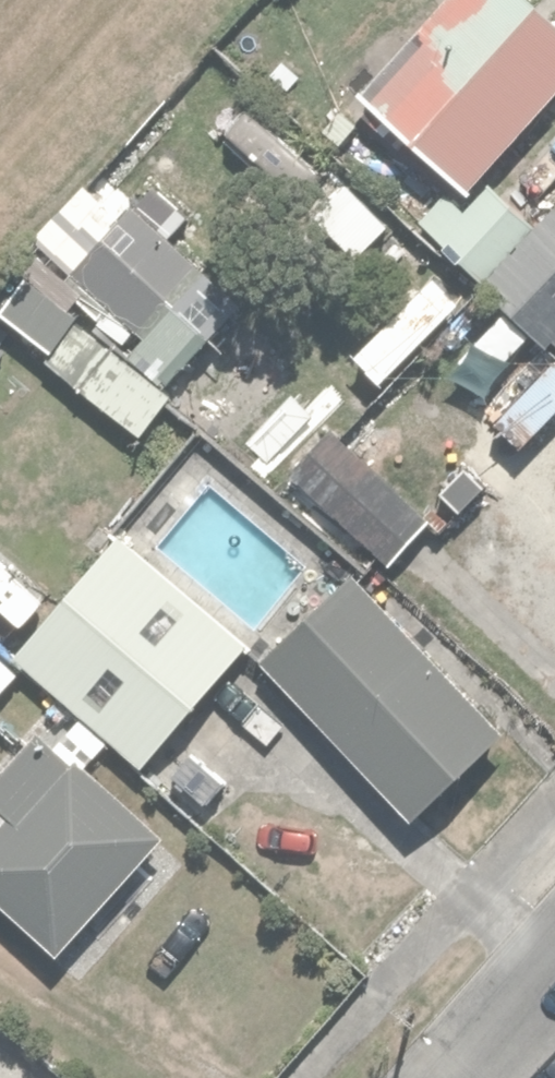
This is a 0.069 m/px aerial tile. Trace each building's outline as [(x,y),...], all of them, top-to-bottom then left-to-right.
[(461,174),(554,66),(554,9),(545,0),(433,0),(359,85),(461,174)] [(69,265),(133,322),(191,257),(127,200),(69,265)] [(554,333),(554,273),(528,251),(497,287),(554,333)] [(38,349),(133,428),(169,384),(31,270),(2,305),(45,340),(38,349)] [(554,520),(554,385),(553,387),(530,365),(465,434),(554,520)] [(288,470),(384,550),(423,503),(327,423),(288,470)] [(116,524),(14,648),(138,750),(240,626),(116,524)] [(257,650),(409,807),(502,717),(350,560),(257,650)] [(0,643),(0,683),(20,662),(0,643)] [(40,718),(0,767),(0,903),(53,947),(160,818),(40,718)]
